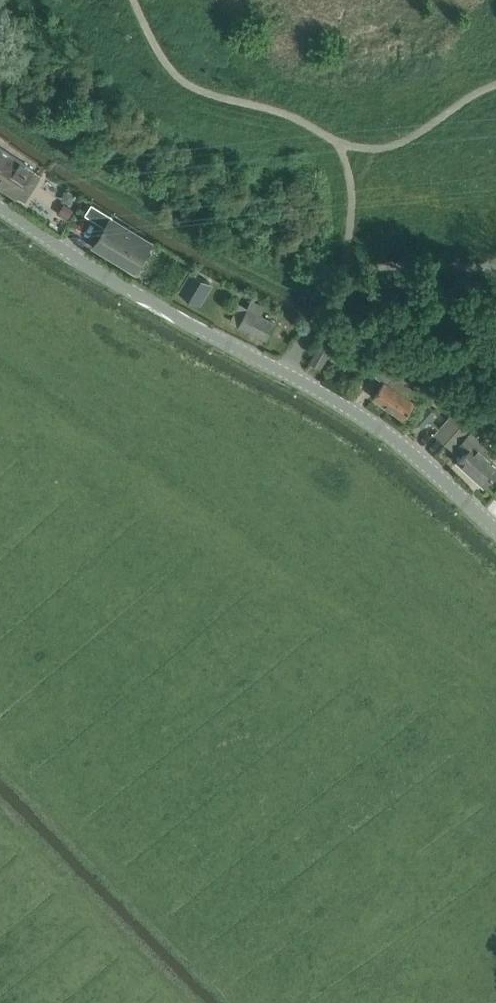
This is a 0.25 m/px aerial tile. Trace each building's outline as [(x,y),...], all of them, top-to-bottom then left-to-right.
[(17,197),(34,170),(0,147),(0,186),(17,197)] [(152,243),(112,218),(114,216),(92,203),(86,214),(106,227),(94,246),(135,271),(152,243)] [(67,206),(60,217),(67,221),(74,211),(67,206)] [(210,282),(192,272),(180,292),(197,303),(210,282)] [(257,314),(261,306),(251,302),(239,326),(250,331),(267,340),(276,323),(257,314)] [(322,341),(310,362),(321,369),(334,347),(322,341)] [(385,381),(374,397),(405,419),(416,402),(415,402),(423,391),(396,372),(385,364),(376,376),(385,381)] [(429,406),(415,421),(423,428),(436,413),(429,406)] [(458,411),(437,434),(455,450),(463,441),(471,448),(458,461),(484,485),(495,473),(495,462),(490,457),(495,451),(478,436),(482,431),(458,411)]
